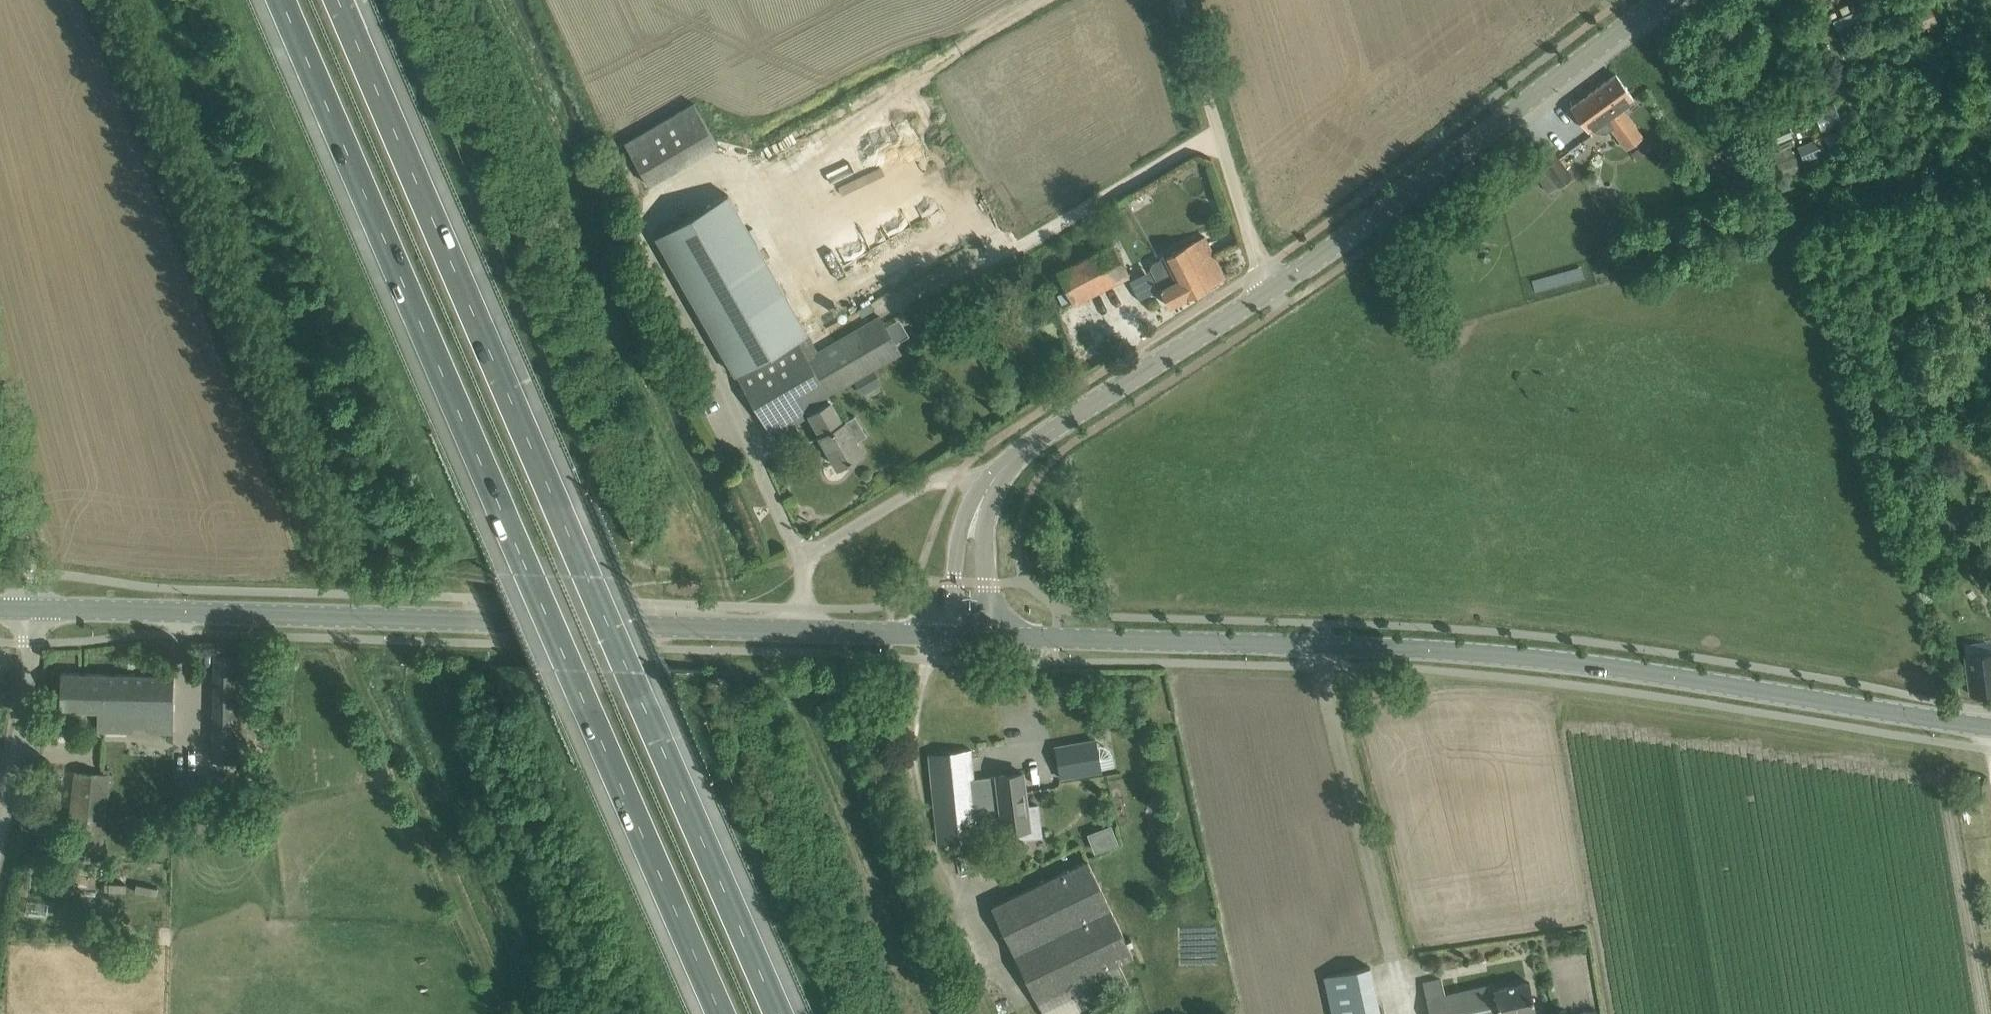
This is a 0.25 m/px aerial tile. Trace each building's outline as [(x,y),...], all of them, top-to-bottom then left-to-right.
[(1929,3),(1913,10),(1920,26),(1937,19),(1929,3)] [(1589,131),(1604,120),(1627,152),(1644,139),(1622,109),(1635,99),(1616,74),(1571,107),(1589,131)] [(1822,132),(1844,122),(1834,101),(1812,111),(1822,132)] [(694,102),(624,142),(650,186),(719,146),(694,102)] [(1787,122),(1768,130),(1774,143),(1793,136),(1787,122)] [(1819,137),(1798,146),(1804,161),(1826,152),(1819,137)] [(1924,148),(1912,155),(1919,166),(1931,159),(1924,148)] [(1531,166),(1552,193),(1574,177),(1553,150),(1531,166)] [(646,188),(633,167),(624,172),(637,193),(646,188)] [(727,194),(657,235),(737,372),(807,331),(727,194)] [(1153,262),(1150,268),(1160,288),(1169,305),(1185,297),(1186,297),(1226,277),(1205,235),(1164,256),(1153,262)] [(1057,269),(1073,302),(1129,274),(1112,241),(1057,269)] [(858,309),(862,316),(873,310),(869,303),(858,309)] [(807,331),(737,372),(773,434),(808,414),(820,435),(838,466),(864,451),(857,439),(864,435),(861,430),(863,429),(855,415),(846,420),(843,421),(831,401),(832,400),(829,394),(901,353),(880,315),(819,351),(807,331)] [(876,368),(857,378),(864,392),(883,382),(876,368)] [(1965,655),(1970,693),(1990,690),(1990,651),(1965,655)] [(213,759),(256,760),(258,654),(216,652),(213,759)] [(61,709),(98,710),(98,730),(173,732),(175,675),(62,673),(61,709)] [(1056,745),(1061,777),(1101,770),(1096,738),(1056,745)] [(973,749),(929,754),(938,843),(980,839),(978,812),(1001,809),(1004,831),(1016,829),(1017,838),(1042,835),(1038,804),(1027,805),(1023,772),(977,778),(973,749)] [(67,856),(87,859),(101,860),(110,773),(76,770),(67,856)] [(1097,851),(1122,843),(1114,822),(1090,830),(1097,851)] [(1117,961),(1134,953),(1089,858),(993,903),(1045,1013),(1078,1013),(1079,1012),(1130,988),(1117,961)] [(1334,1013),(1381,1013),(1370,966),(1325,976),(1334,1013)] [(1430,1013),(1531,1013),(1537,1013),(1530,981),(1495,989),(1494,984),(1445,995),(1441,978),(1423,982),(1430,1013)]
